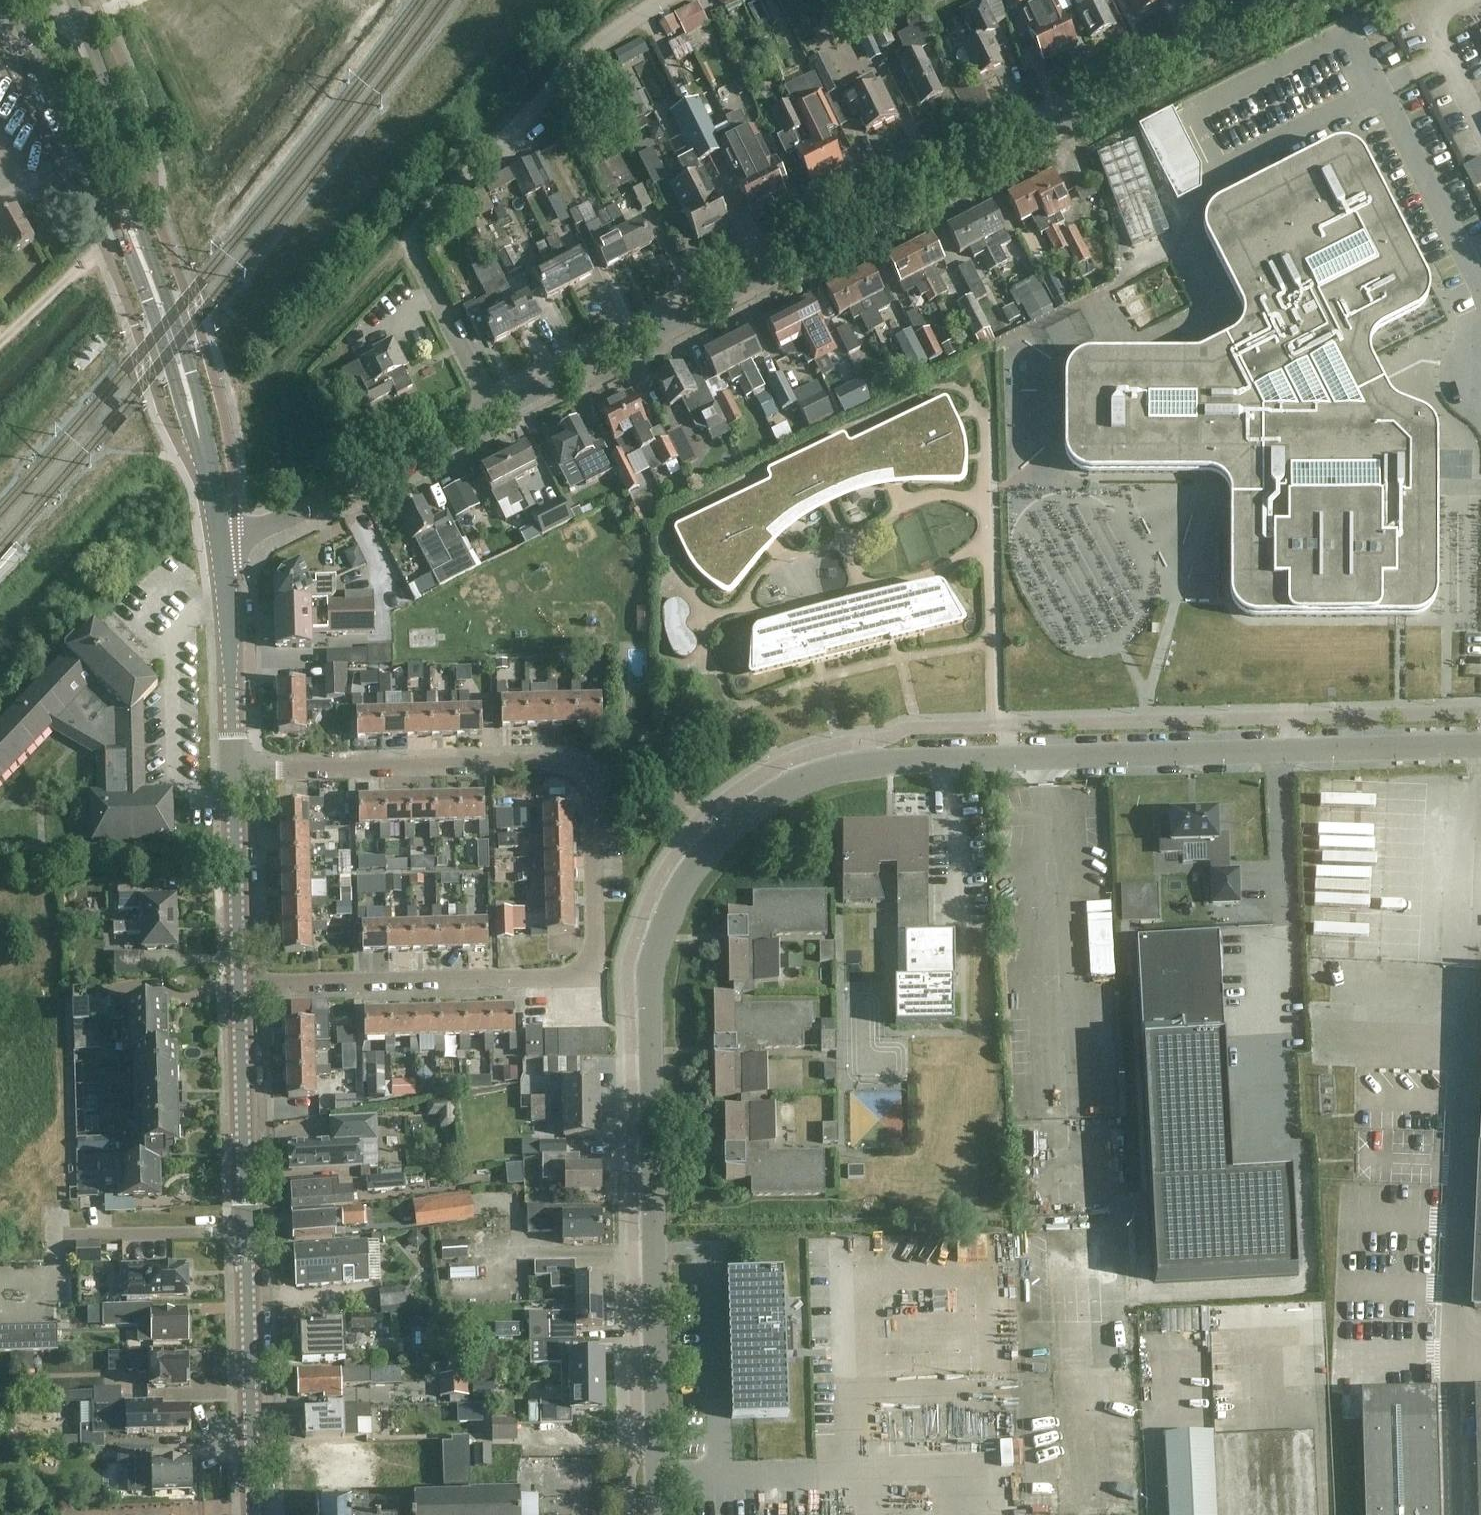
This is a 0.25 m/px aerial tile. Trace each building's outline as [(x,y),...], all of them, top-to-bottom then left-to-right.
[(1028,0),(1004,0),(1007,12),(1029,5),(1028,0)] [(1053,0),(1051,0),(1038,7),(1061,55),(1077,47),(1061,15),(1060,15),(1053,0)] [(1114,28),(1101,0),(1096,2),(1095,0),(1076,0),(1081,10),(1078,12),(1091,39),(1114,28)] [(1137,16),(1163,3),(1162,0),(1129,0),(1137,16)] [(962,48),(963,49),(962,50),(960,51),(959,51),(958,53),(957,54),(956,55),(956,57),(956,59),(956,60),(957,62),(957,63),(958,64),(960,65),(961,66),(963,66),(964,66),(966,66),(967,66),(969,65),(970,64),(977,78),(1003,66),(985,30),(995,25),(983,1),(959,13),(974,43),(962,48)] [(702,3),(680,15),(691,35),(713,24),(702,3)] [(1038,7),(1021,15),(1029,31),(1028,31),(1044,64),(1061,55),(1038,7)] [(942,95),(920,49),(932,44),(920,18),(907,24),(910,30),(897,36),(903,49),(895,53),(920,106),(942,95)] [(884,20),(869,27),(868,28),(879,50),(880,50),(894,43),(884,20)] [(868,28),(869,27),(868,26),(856,32),(870,61),(882,55),(880,50),(879,50),(868,28)] [(867,133),(897,118),(880,82),(877,83),(872,74),(825,98),(840,128),(860,118),(867,133)] [(792,105),(827,176),(844,167),(828,134),(823,137),(818,127),(832,120),(818,92),(794,104),(792,105)] [(709,157),(722,151),(719,145),(720,144),(714,133),(697,99),(683,106),(694,128),(700,140),(709,157)] [(792,105),(794,104),(792,100),(771,110),(783,136),(792,132),(800,148),(795,151),(811,184),(827,176),(792,105)] [(709,157),(700,140),(694,128),(683,106),(670,113),(681,134),(695,164),(709,157)] [(1201,168),(1172,111),(1138,128),(1167,185),(1201,168)] [(763,162),(748,132),(738,112),(726,118),(735,136),(735,138),(737,137),(770,204),(787,196),(771,163),(758,169),(757,166),(763,162)] [(752,213),(770,204),(737,137),(735,138),(735,136),(720,144),(719,145),(722,151),(736,179),(735,180),(752,213)] [(1242,314),(1243,318),(1242,322),(1241,326),(1239,330),(1237,333),(1234,335),(1231,338),(1200,353),(1199,354),(1195,355),(1193,355),(1091,355),(1086,355),(1081,356),(1077,359),(1073,362),(1070,365),(1067,369),(1066,373),(1064,377),(1064,381),(1064,448),(1064,453),(1065,457),(1067,461),(1070,465),(1073,468),(1077,471),(1081,473),(1086,475),(1091,475),(1206,475),(1210,475),(1214,476),(1218,478),(1221,480),(1224,483),(1226,487),(1228,490),(1229,494),(1230,498),(1230,593),(1230,597),(1231,602),(1233,605),(1235,609),(1238,612),(1242,615),(1246,617),(1251,619),(1256,619),(1409,619),(1415,619),(1420,617),(1424,615),(1428,612),(1431,608),(1434,603),(1436,598),(1436,593),(1436,437),(1436,433),(1435,428),(1433,424),(1430,420),(1427,417),(1423,414),(1419,413),(1399,405),(1396,403),(1393,401),(1390,398),(1388,395),(1371,362),(1369,357),(1369,353),(1369,348),(1370,344),(1372,340),(1375,336),(1378,333),(1382,331),(1414,315),(1417,312),(1421,310),(1424,306),(1426,302),(1427,298),(1428,293),(1428,288),(1427,284),(1426,279),(1364,159),(1362,156),(1359,152),(1356,149),(1352,147),(1347,145),(1343,145),(1338,145),(1333,146),(1329,148),(1218,204),(1215,206),(1212,208),(1209,211),(1207,214),(1205,218),(1204,222),(1203,226),(1203,230),(1204,235),(1205,239),(1240,307),(1242,310),(1242,314)] [(653,185),(667,178),(652,149),(638,156),(653,185)] [(546,186),(531,157),(511,168),(526,197),(546,186)] [(1477,188),(1480,186),(1480,159),(1465,167),(1476,189),(1477,188)] [(702,170),(686,177),(714,233),(730,225),(715,194),(714,194),(702,170)] [(582,221),(586,229),(595,246),(607,270),(629,258),(606,212),(596,217),(588,203),(579,208),(561,172),(551,177),(568,211),(567,211),(574,225),(582,221)] [(1053,176),(1030,187),(1048,222),(1054,219),(1058,227),(1065,224),(1060,215),(1070,210),(1053,176)] [(698,241),(714,233),(686,177),(671,185),(684,209),(683,210),(698,241)] [(643,211),(652,206),(642,186),(633,191),(643,211)] [(1046,233),(1058,227),(1054,219),(1048,222),(1030,187),(1008,198),(1021,223),(1032,217),(1041,235),(1046,233)] [(505,233),(508,240),(520,234),(500,192),(491,197),(496,208),(493,210),(504,233),(505,233)] [(1136,222),(1151,218),(1144,195),(1129,199),(1136,222)] [(617,207),(606,212),(629,258),(652,247),(641,223),(628,229),(617,207)] [(1012,244),(1006,232),(993,207),(970,218),(988,253),(994,250),(998,258),(986,264),(991,272),(1008,263),(1001,249),(1012,244)] [(0,219),(0,233),(2,237),(0,238),(0,253),(9,248),(13,255),(35,243),(16,210),(0,219)] [(564,230),(574,225),(567,211),(557,216),(564,230)] [(988,253),(970,218),(948,230),(961,255),(971,250),(975,259),(982,256),(986,264),(998,258),(994,250),(988,253)] [(1073,259),(1077,267),(1091,260),(1075,228),(1062,235),(1058,227),(1046,233),(1057,254),(1058,254),(1068,249),(1073,259)] [(516,256),(508,240),(505,233),(504,233),(490,240),(508,276),(525,267),(519,255),(516,256)] [(547,242),(570,288),(593,277),(581,253),(569,259),(564,251),(565,250),(558,236),(547,242)] [(910,249),(923,274),(927,283),(933,280),(938,289),(925,295),(929,304),(948,294),(935,268),(945,263),(932,238),(910,249)] [(570,288),(547,242),(537,247),(544,262),(545,264),(533,271),(536,276),(547,300),(570,288)] [(900,285),(905,295),(921,287),(925,295),(938,289),(933,280),(927,283),(923,274),(910,249),(887,260),(900,285)] [(958,268),(972,296),(975,301),(987,295),(970,262),(958,268)] [(849,280),(875,331),(885,326),(878,314),(891,307),(884,294),(885,294),(872,269),(849,280)] [(1055,304),(1067,298),(1051,269),(1039,275),(1055,304)] [(493,284),(518,332),(541,321),(528,295),(516,302),(504,279),(493,284)] [(855,321),(861,318),(869,334),(875,331),(849,280),(827,292),(839,317),(850,311),(855,321)] [(479,338),(489,333),(495,344),(518,332),(493,284),(483,289),(488,298),(464,310),(479,338)] [(1028,318),(1052,305),(1041,284),(1017,297),(1028,318)] [(975,301),(972,296),(958,303),(980,348),(995,340),(975,301)] [(808,366),(826,357),(836,352),(822,325),(823,325),(811,300),(809,301),(806,298),(799,301),(799,306),(788,311),(806,345),(812,342),(816,351),(804,357),(808,366)] [(779,348),(781,351),(784,355),(789,357),(795,357),(796,356),(798,360),(804,357),(816,351),(812,342),(806,345),(788,311),(777,317),(774,314),(767,318),(767,322),(766,323),(779,348)] [(848,325),(836,331),(849,355),(861,349),(848,325)] [(928,328),(927,329),(915,335),(929,362),(933,370),(946,364),(928,328)] [(911,370),(929,362),(915,335),(912,329),(894,337),(911,370)] [(750,331),(727,343),(753,394),(766,388),(752,361),(762,356),(750,331)] [(397,397),(413,389),(401,366),(406,364),(393,338),(373,349),(375,354),(341,372),(349,388),(354,385),(365,407),(394,391),(397,397)] [(753,394),(727,343),(704,354),(717,379),(728,373),(733,383),(739,380),(747,397),(753,394)] [(688,379),(682,366),(672,371),(667,370),(661,373),(659,377),(656,379),(670,407),(682,401),(696,427),(708,431),(724,423),(703,382),(702,381),(701,379),(699,378),(697,378),(696,377),(694,377),(692,378),(690,378),(688,379)] [(782,375),(767,382),(781,411),(796,404),(782,375)] [(841,415),(870,400),(861,382),(843,391),(846,396),(834,402),(841,415)] [(836,420),(821,391),(797,404),(812,433),(836,420)] [(661,427),(651,432),(632,393),(628,395),(628,393),(615,400),(641,451),(640,451),(652,473),(679,459),(666,435),(665,436),(661,427)] [(729,393),(715,400),(729,427),(743,420),(729,393)] [(767,476),(769,479),(769,480),(769,481),(769,482),(768,483),(677,527),(676,528),(675,528),(675,529),(675,530),(674,531),(675,532),(685,554),(694,568),(695,569),(696,570),(703,578),(711,585),(725,592),(726,592),(727,592),(728,592),(729,592),(730,592),(731,591),(732,590),(758,558),(772,544),(773,542),(773,541),(772,540),(770,538),(770,537),(770,536),(779,528),(789,520),(794,516),(797,514),(817,503),(839,493),(857,486),(861,484),(870,482),(876,481),(882,479),(891,478),(892,479),(892,482),(893,482),(893,483),(894,484),(895,484),(916,482),(957,482),(959,482),(960,481),(961,481),(962,480),(962,479),(963,478),(963,477),(965,463),(965,450),(964,444),(964,440),(958,424),(948,401),(947,401),(946,400),(944,399),(943,399),(942,400),(941,400),(851,443),(850,443),(849,443),(848,443),(847,442),(845,438),(844,437),(843,436),(842,436),(841,436),(770,470),(768,471),(768,472),(767,472),(767,473),(767,474),(767,475),(767,476)] [(641,451),(615,400),(603,406),(604,408),(599,410),(620,451),(608,457),(628,493),(641,486),(626,459),(640,451),(641,451)] [(606,453),(590,462),(587,455),(593,452),(578,422),(573,425),(568,423),(564,426),(562,430),(560,431),(563,437),(549,445),(560,467),(575,460),(586,484),(602,475),(607,485),(619,479),(606,453)] [(666,435),(679,459),(684,468),(698,460),(681,427),(666,435)] [(524,446),(502,457),(515,482),(537,471),(524,446)] [(514,482),(515,482),(502,457),(480,469),(498,504),(507,499),(512,508),(518,505),(531,498),(526,489),(520,493),(514,482)] [(465,481),(445,491),(455,512),(476,501),(465,481)] [(535,507),(531,498),(518,505),(522,513),(535,507)] [(532,514),(543,537),(575,521),(564,498),(532,514)] [(476,569),(453,525),(446,513),(432,520),(421,499),(398,511),(413,540),(434,529),(451,564),(432,574),(439,588),(476,569)] [(533,526),(519,533),(525,545),(539,537),(533,526)] [(355,560),(362,574),(374,568),(367,554),(355,560)] [(276,600),(330,599),(335,595),(335,582),(316,582),(316,589),(313,589),(300,561),(284,569),(285,573),(279,576),(276,581),(276,600)] [(1103,585),(1125,608),(1141,593),(1118,570),(1103,585)] [(751,638),(751,675),(751,676),(751,677),(752,678),(753,678),(754,678),(755,678),(959,628),(960,627),(961,626),(962,625),(962,624),(961,623),(944,591),(943,589),(942,588),(941,587),(939,586),(938,586),(936,586),(934,586),(758,630),(756,630),(755,631),(753,632),(752,634),(752,635),(751,637),(751,638)] [(327,603),(311,603),(295,603),(295,604),(276,605),(277,648),(297,648),(297,649),(312,649),(312,634),(374,633),(374,593),(346,594),(346,602),(327,602),(327,603)] [(687,622),(689,620),(690,618),(690,616),(690,614),(689,611),(688,608),(687,606),(685,604),(682,601),(681,601),(679,600),(677,600),(675,600),(672,600),(670,601),(668,602),(667,603),(665,604),(664,606),(663,609),(662,612),(662,619),(663,625),(664,631),(666,637),(668,643),(670,649),(671,651),(672,653),(674,655),(675,656),(677,658),(679,659),(681,659),(683,660),(685,660),(687,659),(690,658),(692,657),(694,656),(696,652),(697,650),(697,648),(697,646),(697,643),(695,640),(694,637),(692,635),(689,632),(688,630),(687,629),(686,628),(686,626),(687,622)] [(145,675),(94,625),(78,642),(74,638),(65,648),(69,652),(41,682),(0,725),(0,782),(50,730),(96,757),(97,794),(90,794),(92,845),(174,842),(174,826),(173,792),(145,793),(143,702),(158,687),(145,675)] [(392,646),(368,647),(368,650),(328,651),(328,666),(328,667),(346,666),(346,665),(392,664),(392,646)] [(343,698),(347,667),(325,667),(326,699),(343,698)] [(305,707),(305,703),(305,687),(321,687),(321,678),(304,678),(304,681),(277,682),(278,708),(305,707)] [(576,698),(577,726),(602,725),(601,698),(581,698),(580,682),(572,682),(572,698),(576,698)] [(576,698),(572,698),(556,699),(556,683),(547,683),(547,699),(551,699),(552,726),(577,726),(576,698)] [(526,700),(522,700),(506,700),(506,684),(497,684),(497,701),(500,701),(501,728),(527,727),(526,700)] [(551,699),(547,699),(531,699),(531,684),(522,684),(522,700),(526,700),(527,727),(552,726),(551,699)] [(456,709),(456,737),(482,736),(481,709),(460,709),(460,693),(450,694),(451,709),(456,709)] [(456,709),(451,709),(435,710),(434,694),(426,694),(426,710),(431,710),(432,737),(456,737),(456,709)] [(406,711),(401,711),(385,711),(385,695),(376,695),(376,711),(381,711),(382,739),(407,738),(406,711)] [(431,710),(426,710),(410,711),(410,695),(401,695),(401,711),(406,711),(407,738),(432,737),(431,710)] [(381,711),(376,711),(361,712),(360,696),(351,696),(352,713),(355,713),(356,739),(382,739),(381,711)] [(305,707),(278,708),(279,734),(306,733),(305,712),(332,711),(331,703),(305,703),(305,707)] [(1379,800),(1378,776),(1323,778),(1324,802),(1379,800)] [(459,824),(453,824),(454,839),(463,839),(462,823),(478,823),(478,838),(488,838),(487,822),(485,822),(484,795),(458,796),(459,824)] [(458,796),(433,797),(434,824),(428,824),(429,840),(438,840),(438,824),(453,824),(459,824),(458,796)] [(413,825),(428,824),(434,824),(433,797),(408,798),(409,825),(403,825),(404,841),(413,840),(413,825)] [(384,826),(383,798),(358,799),(358,826),(379,826),(384,826)] [(408,798),(383,798),(384,826),(379,826),(380,842),(389,841),(389,825),(403,825),(409,825),(408,798)] [(281,803),(281,829),(308,828),(308,825),(308,809),(323,809),(323,800),(307,800),(307,803),(281,803)] [(543,834),(571,833),(570,807),(543,808),(543,829),(527,830),(528,839),(544,838),(543,834)] [(1227,861),(1227,835),(1217,836),(1216,812),(1170,813),(1170,828),(1160,829),(1161,853),(1183,853),(1183,847),(1205,846),(1206,862),(1227,861)] [(281,829),(282,854),(309,853),(309,850),(309,834),(324,834),(324,825),(308,825),(308,828),(281,829)] [(843,904),(885,903),(875,867),(897,867),(899,981),(895,981),(896,1026),(954,1025),(953,983),(956,983),(955,934),(929,934),(927,827),(842,829),(843,904)] [(544,859),(572,858),(571,833),(543,834),(544,838),(544,854),(528,854),(528,863),(544,863),(544,859)] [(517,835),(498,836),(498,849),(518,848),(517,835)] [(282,854),(282,879),(310,878),(310,875),(309,859),(324,858),(324,850),(309,850),(309,853),(282,854)] [(337,853),(338,878),(351,878),(350,853),(337,853)] [(437,859),(437,868),(448,867),(447,858),(437,859)] [(545,884),(572,883),(572,858),(544,859),(544,863),(545,879),(529,879),(529,889),(545,888),(545,884)] [(1238,871),(1212,872),(1213,904),(1239,903),(1238,871)] [(282,879),(283,904),(310,903),(310,899),(309,883),(325,883),(325,875),(310,875),(310,878),(282,879)] [(545,884),(545,888),(546,904),(530,904),(530,914),(546,913),(546,909),(573,908),(572,883),(545,884)] [(143,909),(143,923),(176,922),(176,921),(179,918),(178,911),(176,909),(176,898),(143,898),(143,885),(118,886),(118,910),(143,909)] [(734,984),(734,989),(755,989),(755,984),(779,983),(778,944),(772,944),(772,936),(827,936),(827,891),(753,893),(753,910),(728,910),(729,984),(734,984)] [(1342,910),(1342,922),(1370,921),(1370,898),(1318,900),(1319,911),(1342,910)] [(283,904),(283,929),(311,928),(310,924),(310,907),(325,907),(325,899),(310,899),(310,903),(283,904)] [(1377,902),(1377,940),(1433,940),(1434,903),(1377,902)] [(437,924),(438,951),(463,950),(462,923),(457,924),(441,924),(440,908),(431,909),(432,924),(437,924)] [(462,923),(463,950),(488,949),(487,923),(466,923),(465,908),(456,908),(457,924),(462,923)] [(546,909),(546,913),(546,929),(531,929),(531,938),(548,938),(548,934),(574,933),(573,908),(546,909)] [(412,925),(413,952),(438,951),(437,924),(432,924),(416,925),(415,909),(406,909),(407,925),(412,925)] [(511,909),(496,910),(497,938),(512,938),(511,909)] [(387,926),(388,953),(413,952),(412,925),(407,925),(391,926),(391,910),(382,910),(382,926),(387,926)] [(362,953),(388,953),(387,926),(382,926),(367,926),(366,911),(357,911),(357,928),(361,928),(362,953)] [(348,912),(333,912),(333,925),(348,925),(348,912)] [(177,947),(176,922),(143,923),(114,924),(114,934),(143,933),(144,948),(177,947)] [(311,928),(283,929),(284,954),(311,954),(311,933),(326,932),(326,924),(310,924),(311,928)] [(1318,938),(1371,938),(1372,928),(1318,927),(1318,938)] [(1218,936),(1137,940),(1155,1282),(1296,1274),(1291,1173),(1231,1176),(1218,936)] [(820,963),(836,962),(836,943),(820,943),(820,963)] [(144,953),(115,954),(115,978),(144,977),(144,953)] [(741,1097),(741,1101),(750,1101),(750,1096),(767,1096),(766,1057),(761,1057),(761,1050),(804,1049),(804,1031),(812,1031),(812,1024),(815,1024),(815,1004),(743,1006),(743,995),(755,994),(755,989),(734,989),(734,993),(714,994),(716,1097),(741,1097)] [(74,991),(75,1021),(100,1020),(99,994),(99,990),(74,991)] [(125,1019),(125,1025),(125,1043),(166,1042),(165,1000),(124,1002),(125,1019)] [(465,1037),(469,1037),(484,1037),(485,1053),(494,1053),(494,1037),(490,1037),(489,1009),(464,1010),(465,1037)] [(514,1009),(489,1009),(490,1037),(494,1037),(509,1036),(510,1052),(519,1052),(518,1035),(515,1035),(514,1009)] [(464,1010),(439,1011),(440,1038),(444,1038),(460,1038),(460,1054),(469,1054),(469,1037),(465,1037),(464,1010)] [(415,1039),(419,1039),(435,1038),(435,1054),(444,1054),(444,1038),(440,1038),(439,1011),(414,1012),(415,1039)] [(390,1039),(389,1012),(364,1013),(365,1040),(385,1039),(386,1056),(395,1055),(394,1039),(390,1039)] [(414,1012),(389,1012),(390,1039),(394,1039),(410,1039),(411,1055),(420,1055),(419,1039),(415,1039),(414,1012)] [(313,1048),(313,1044),(329,1043),(328,1014),(311,1014),(311,1022),(286,1023),(286,1048),(313,1048)] [(100,1036),(100,1020),(75,1021),(75,1037),(100,1036)] [(349,1023),(348,1046),(357,1046),(357,1023),(349,1023)] [(582,1030),(570,1031),(571,1058),(582,1058),(582,1030)] [(597,1058),(597,1030),(582,1030),(582,1058),(597,1058)] [(597,1030),(597,1058),(609,1058),(609,1030),(597,1030)] [(527,1058),(542,1058),(541,1031),(526,1032),(527,1058)] [(559,1059),(558,1031),(545,1031),(546,1059),(559,1059)] [(571,1058),(570,1031),(558,1031),(559,1059),(571,1058)] [(837,1033),(821,1033),(822,1052),(837,1052),(837,1033)] [(75,1037),(75,1052),(101,1051),(100,1036),(75,1037)] [(137,1051),(137,1062),(156,1062),(156,1070),(175,1069),(175,1049),(166,1049),(166,1042),(125,1043),(125,1051),(137,1051)] [(314,1073),(314,1068),(314,1053),(329,1052),(329,1043),(313,1044),(313,1048),(286,1048),(287,1074),(314,1073)] [(362,1055),(363,1084),(368,1083),(368,1098),(385,1097),(384,1054),(362,1055)] [(581,1059),(544,1059),(544,1076),(581,1075),(581,1059)] [(137,1062),(138,1098),(183,1097),(182,1086),(176,1086),(175,1069),(156,1070),(156,1062),(137,1062)] [(1356,1076),(1400,1077),(1400,1066),(1356,1066),(1356,1076)] [(314,1073),(287,1074),(288,1099),(315,1099),(314,1078),(330,1077),(330,1068),(314,1068),(314,1073)] [(562,1110),(599,1109),(598,1081),(561,1082),(562,1110)] [(83,1099),(95,1099),(95,1085),(83,1085),(83,1099)] [(909,1129),(910,1095),(869,1094),(868,1113),(887,1114),(886,1128),(909,1129)] [(138,1098),(139,1133),(158,1133),(157,1125),(176,1124),(176,1109),(183,1109),(183,1097),(138,1098)] [(531,1111),(551,1110),(550,1098),(530,1098),(531,1111)] [(95,1099),(83,1099),(84,1113),(104,1113),(104,1099),(95,1099)] [(454,1100),(426,1102),(427,1117),(439,1117),(440,1129),(455,1128),(454,1100)] [(750,1106),(750,1101),(741,1101),(741,1106),(725,1106),(726,1180),(751,1180),(752,1197),(825,1196),(825,1152),(770,1153),(769,1145),(775,1145),(774,1106),(750,1106)] [(599,1109),(562,1110),(562,1137),(599,1136),(599,1109)] [(551,1110),(531,1111),(531,1123),(551,1122),(551,1110)] [(333,1143),(289,1144),(290,1171),(361,1168),(361,1143),(377,1142),(376,1120),(332,1121),(333,1143)] [(139,1133),(139,1161),(158,1161),(166,1161),(165,1147),(177,1146),(176,1124),(157,1125),(158,1133),(139,1133)] [(839,1144),(839,1125),(823,1125),(823,1144),(839,1144)] [(81,1141),(81,1152),(102,1151),(101,1140),(81,1141)] [(566,1143),(542,1143),(542,1157),(566,1157),(566,1143)] [(600,1192),(600,1166),(566,1167),(566,1157),(542,1158),(542,1182),(565,1182),(565,1193),(600,1192)] [(85,1172),(97,1172),(97,1158),(85,1159),(85,1172)] [(139,1161),(120,1161),(121,1198),(159,1197),(158,1161),(139,1161)] [(97,1173),(79,1173),(79,1198),(98,1197),(97,1173)] [(404,1175),(367,1178),(368,1191),(405,1188),(404,1175)] [(352,1192),(332,1193),(331,1181),(291,1183),(293,1211),(353,1207),(352,1192)] [(401,1202),(405,1230),(431,1226),(427,1199),(401,1202)] [(562,1216),(553,1216),(553,1206),(527,1206),(528,1234),(554,1233),(553,1225),(562,1225),(563,1245),(601,1244),(601,1214),(562,1215),(562,1216)] [(344,1227),(349,1227),(364,1226),(363,1209),(292,1214),(294,1241),(334,1239),(334,1230),(333,1219),(344,1218),(344,1227)] [(467,1241),(441,1243),(443,1260),(468,1258),(467,1241)] [(297,1288),(370,1283),(368,1242),(294,1247),(297,1288)] [(76,1244),(76,1263),(101,1263),(100,1243),(76,1244)] [(535,1277),(551,1277),(551,1290),(575,1290),(575,1302),(602,1302),(602,1276),(575,1277),(575,1262),(535,1263),(535,1277)] [(188,1266),(125,1268),(125,1298),(188,1296),(188,1266)] [(731,1417),(731,1419),(788,1418),(786,1359),(792,1359),(791,1330),(785,1330),(783,1271),(726,1273),(727,1275),(731,1275),(733,1333),(744,1332),(744,1339),(740,1340),(740,1352),(745,1352),(745,1359),(734,1359),(736,1417),(731,1417)] [(404,1288),(379,1290),(380,1308),(406,1305),(404,1288)] [(571,1341),(576,1341),(576,1328),(603,1327),(602,1302),(575,1302),(575,1313),(551,1314),(551,1341),(571,1341)] [(153,1311),(153,1305),(105,1306),(106,1326),(140,1326),(141,1342),(153,1342),(190,1341),(189,1310),(153,1311)] [(324,1322),(324,1326),(301,1327),(301,1329),(296,1333),(297,1341),(302,1345),(303,1364),(323,1363),(345,1363),(344,1331),(352,1331),(351,1333),(374,1333),(373,1317),(351,1318),(351,1323),(344,1322),(344,1321),(324,1322)] [(58,1351),(57,1325),(0,1327),(0,1353),(58,1351)] [(561,1383),(603,1383),(603,1353),(571,1354),(571,1341),(551,1341),(530,1341),(530,1365),(561,1365),(561,1383)] [(190,1355),(164,1356),(164,1352),(129,1353),(130,1370),(127,1370),(127,1372),(143,1372),(143,1369),(141,1369),(141,1366),(152,1365),(153,1387),(188,1386),(188,1381),(191,1381),(190,1355)] [(369,1370),(327,1372),(297,1373),(298,1398),(324,1397),(324,1400),(335,1400),(341,1400),(341,1387),(370,1386),(369,1370)] [(446,1377),(447,1403),(474,1402),(473,1376),(446,1377)] [(392,1377),(376,1377),(376,1392),(392,1392),(392,1377)] [(1234,1382),(1219,1385),(1221,1397),(1236,1395),(1234,1382)] [(604,1412),(603,1383),(561,1383),(562,1402),(540,1403),(540,1404),(528,1404),(528,1426),(572,1425),(572,1413),(604,1412)] [(1435,1391),(1362,1394),(1366,1514),(1439,1514),(1435,1391)] [(127,1434),(154,1434),(189,1433),(192,1429),(192,1406),(163,1407),(163,1402),(92,1405),(92,1426),(80,1426),(81,1450),(105,1449),(104,1435),(127,1434)] [(516,1442),(516,1420),(491,1419),(491,1403),(477,1403),(477,1424),(491,1425),(491,1442),(516,1442)] [(1219,1416),(1242,1415),(1242,1405),(1219,1407),(1219,1416)] [(370,1407),(340,1408),(329,1408),(329,1412),(305,1413),(306,1421),(305,1421),(305,1425),(301,1426),(302,1435),(306,1437),(306,1440),(332,1439),(345,1439),(357,1439),(357,1420),(370,1419),(370,1407)] [(1031,1433),(1054,1432),(1053,1407),(1029,1408),(1031,1433)] [(1313,1433),(1213,1439),(1216,1514),(1317,1514),(1313,1433)] [(894,1453),(917,1451),(915,1435),(893,1437),(894,1453)] [(441,1439),(443,1487),(470,1486),(468,1438),(441,1439)] [(1213,1439),(1165,1441),(1169,1514),(1216,1514),(1213,1439)] [(1041,1459),(1056,1458),(1055,1442),(1041,1443),(1041,1459)] [(366,1443),(304,1445),(305,1482),(313,1481),(313,1493),(377,1491),(376,1450),(366,1450),(366,1443)] [(491,1466),(490,1446),(474,1447),(475,1467),(491,1466)] [(157,1491),(162,1491),(190,1490),(190,1496),(194,1496),(192,1457),(189,1457),(189,1461),(160,1462),(156,1462),(156,1458),(153,1458),(153,1462),(131,1463),(131,1450),(108,1450),(108,1475),(152,1474),(153,1496),(157,1496),(157,1491)] [(401,1514),(538,1514),(537,1498),(519,1498),(469,1499),(470,1501),(412,1502),(413,1512),(401,1512),(401,1514)] [(394,1503),(318,1505),(318,1514),(394,1514),(394,1503)]
